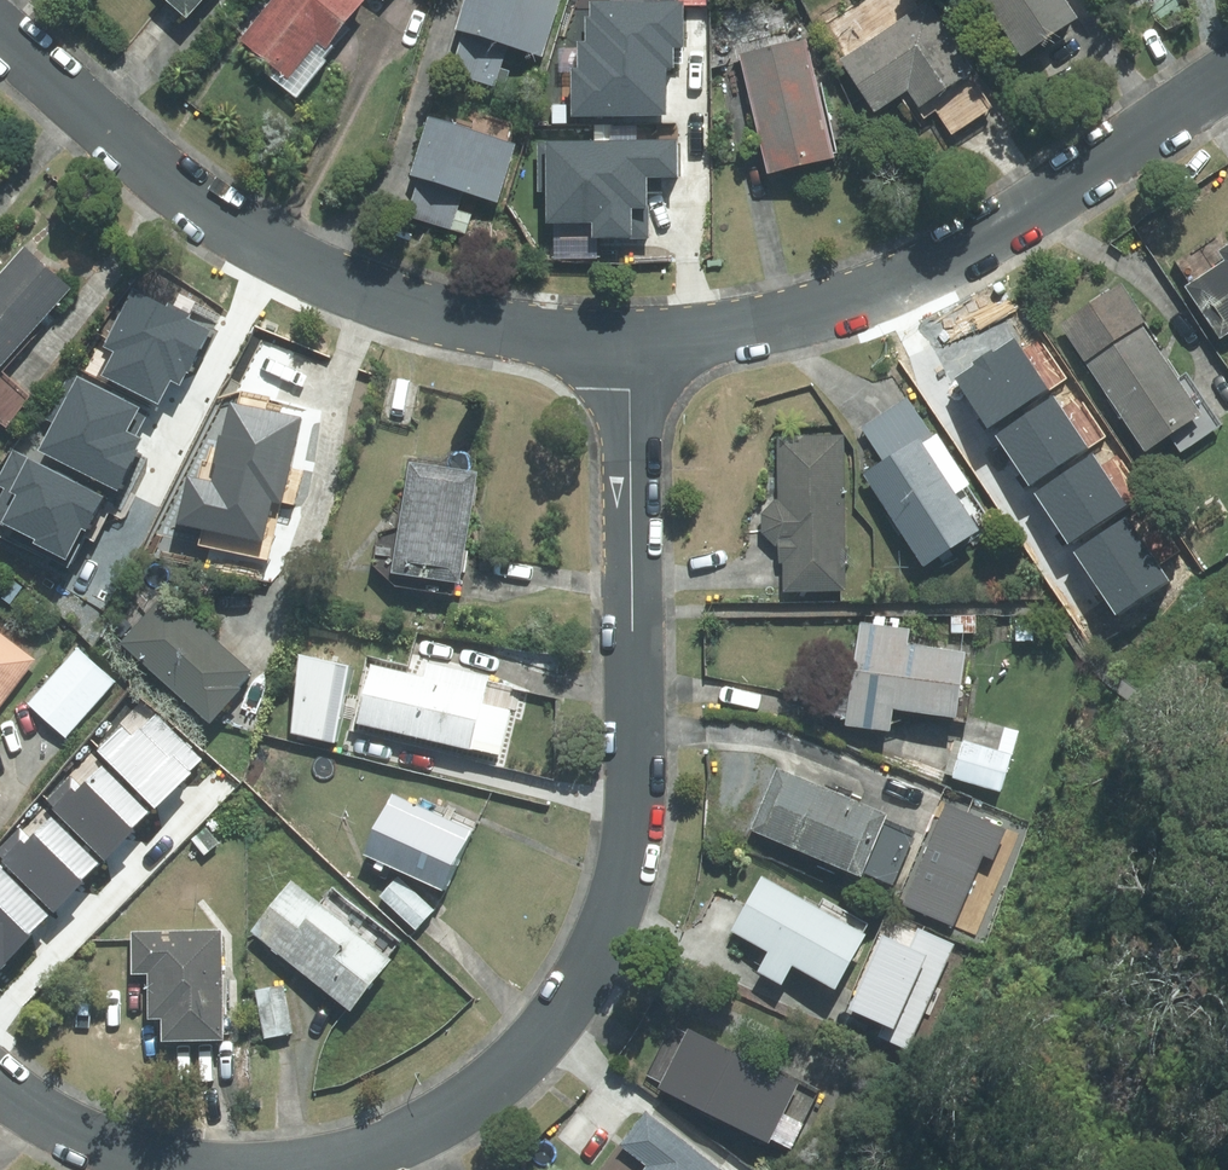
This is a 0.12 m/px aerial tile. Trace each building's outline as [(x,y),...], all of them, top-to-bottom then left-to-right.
[(178,26),(203,0),(150,0),(178,26)] [(355,0),(270,0),(237,40),(233,45),(237,47),(282,84),(310,50),(319,57),(362,5),(355,0)] [(447,37),(457,40),(445,79),(488,92),(500,54),(535,65),(553,6),(534,0),(459,0),(447,37)] [(1013,63),(1070,27),(1052,0),(972,0),(1013,63)] [(571,66),(571,116),(666,116),(666,67),(673,67),(673,47),(682,47),(682,1),(591,1),(591,16),(584,17),(584,40),(577,40),(577,66),(571,66)] [(922,8),(833,66),(868,119),(899,98),(911,116),(924,108),(966,81),(968,79),(922,8)] [(801,44),(733,59),(759,181),(827,167),(801,44)] [(986,112),(966,81),(924,108),(945,140),(967,125),(986,112)] [(422,122),(404,181),(413,184),(457,198),(491,208),(510,150),(422,122)] [(545,140),(545,223),(592,223),(592,239),(632,238),(632,208),(646,208),(646,177),(677,177),(677,140),(545,140)] [(457,198),(413,184),(402,222),(446,235),(452,214),(457,198)] [(467,218),(452,214),(446,235),(460,240),(467,218)] [(32,246),(0,283),(0,372),(4,376),(9,370),(81,287),(57,267),(32,246)] [(1212,257),(1217,265),(1177,292),(1212,344),(1227,334),(1227,246),(1212,257)] [(1117,288),(1049,329),(1074,369),(1079,367),(1135,457),(1167,438),(1192,422),(1170,385),(1135,329),(1141,326),(1117,288)] [(114,351),(101,375),(159,405),(171,382),(180,387),(210,329),(187,318),(189,314),(168,304),(166,308),(132,290),(104,346),(114,351)] [(1015,340),(955,379),(988,428),(1047,389),(1015,340)] [(9,370),(4,376),(0,372),(0,414),(18,426),(41,395),(25,383),(9,370)] [(53,423),(39,451),(116,490),(143,439),(129,431),(141,408),(69,371),(45,419),(53,423)] [(1175,382),(1170,385),(1192,422),(1167,438),(1177,454),(1216,430),(1201,406),(1183,377),(1175,382)] [(1054,397),(995,435),(1028,485),(1087,446),(1054,397)] [(213,527),(277,540),(286,495),(296,496),(308,433),(234,419),(213,527)] [(840,439),(775,439),(775,505),(772,505),(772,552),(772,569),(777,569),(777,598),(840,598),(840,439)] [(912,444),(855,479),(913,573),(970,538),(912,444)] [(35,540),(33,544),(66,560),(82,529),(87,531),(103,497),(12,449),(0,472),(0,487),(3,489),(0,495),(0,522),(35,540)] [(1092,455),(1033,493),(1066,543),(1125,504),(1092,455)] [(486,471),(416,462),(403,573),(473,581),(486,471)] [(772,552),(772,505),(756,521),(757,539),(772,552)] [(1128,518),(1074,553),(1115,616),(1169,581),(1128,518)] [(213,527),(209,547),(274,559),(277,540),(213,527)] [(175,593),(131,643),(225,723),(256,687),(252,683),(264,669),(175,593)] [(902,635),(855,627),(841,711),(884,719),(946,729),(958,661),(899,651),(902,635)] [(42,659),(0,628),(0,717),(42,659)] [(360,636),(312,652),(321,676),(368,660),(360,636)] [(83,647),(34,703),(74,737),(122,681),(83,647)] [(430,676),(378,665),(366,723),(482,747),(496,676),(432,662),(430,676)] [(884,719),(841,711),(837,732),(880,739),(884,719)] [(123,728),(98,752),(154,809),(191,773),(189,771),(202,759),(156,712),(131,736),(123,728)] [(1007,733),(999,731),(992,755),(1006,759),(1014,735),(1007,733)] [(992,755),(959,744),(946,782),(993,798),(1006,759),(992,755)] [(899,807),(785,764),(760,829),(903,883),(924,830),(894,819),(899,807)] [(71,777),(47,800),(54,807),(52,809),(103,859),(150,813),(102,765),(80,786),(71,777)] [(0,788),(0,807),(9,794),(0,788)] [(476,826),(401,794),(375,854),(456,888),(481,828),(476,826)] [(999,827),(946,801),(926,842),(979,868),(999,827)] [(0,849),(0,855),(4,859),(2,861),(54,911),(101,863),(51,815),(29,837),(20,828),(0,849)] [(211,826),(196,839),(209,855),(224,842),(211,826)] [(48,915),(1,870),(3,868),(0,864),(0,965),(48,915)] [(745,915),(739,927),(778,947),(768,969),(793,981),(803,962),(847,984),(849,979),(859,984),(870,982),(893,938),(891,928),(851,907),(848,913),(767,872),(745,915)] [(403,877),(386,896),(423,929),(441,910),(403,877)] [(351,920),(299,881),(259,933),(363,1011),(403,958),(351,920)] [(232,927),(138,931),(140,973),(153,973),(157,973),(159,1017),(174,1016),(175,1039),(236,1037),(232,927)] [(932,1016),(885,998),(868,1040),(916,1058),(932,1016)] [(809,1078),(695,1025),(667,1083),(782,1136),(783,1134),(794,1109),(809,1078)] [(652,1108),(627,1141),(655,1161),(648,1169),(729,1169),(732,1166),(652,1108)] [(815,1119),(794,1109),(783,1134),(803,1144),(815,1119)]
